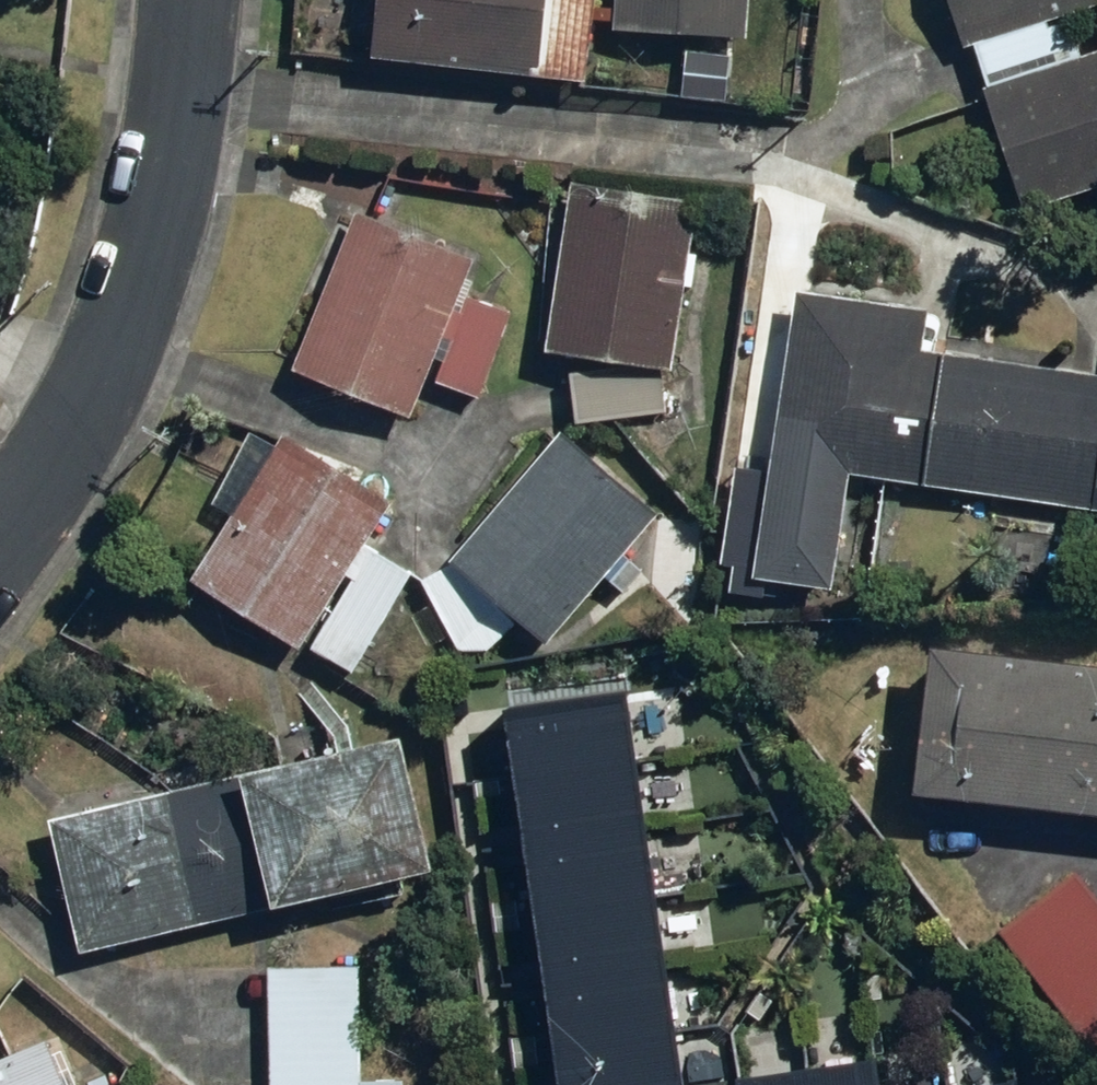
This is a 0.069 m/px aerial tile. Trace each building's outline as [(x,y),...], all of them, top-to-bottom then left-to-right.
[(320,46),(359,51),(358,63),(581,86),(590,0),(325,0),(320,46)] [(610,40),(746,46),(748,0),(612,0),(610,40)] [(1014,210),(1096,184),(1096,48),(1081,55),(1070,16),(1096,5),(1096,0),(944,0),(1014,210)] [(696,214),(557,194),(534,356),(672,376),(696,214)] [(405,422),(417,382),(465,401),(498,319),(452,301),(466,265),(348,218),(286,374),(405,422)] [(790,292),(770,289),(753,466),(1096,514),(1096,342),(1095,367),(917,350),(921,305),(790,292)] [(177,594),(288,651),(296,637),(356,667),(410,562),(358,535),(381,490),(262,429),(177,594)] [(556,439),(445,569),(542,651),(653,520),(556,439)] [(799,508),(738,503),(730,600),(791,605),(799,508)] [(913,656),(897,805),(1096,826),(1096,675),(913,656)] [(483,716),(533,1084),(666,1084),(616,689),(483,716)] [(385,746),(37,823),(66,954),(414,877),(385,746)] [(1063,875),(1003,926),(1096,1038),(1096,915),(1063,875)] [(265,970),(261,1084),(406,1084),(363,1083),(366,972),(265,970)] [(858,1040),(799,1036),(796,1074),(727,1084),(862,1084),(858,1040)] [(0,1056),(0,1084),(55,1084),(38,1042),(0,1056)]
